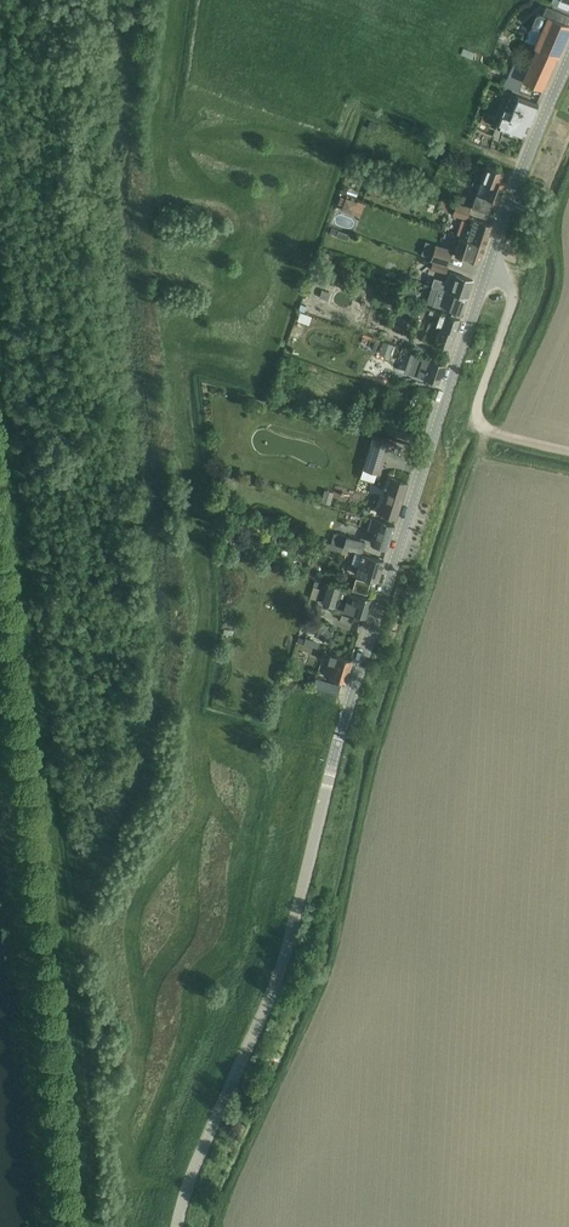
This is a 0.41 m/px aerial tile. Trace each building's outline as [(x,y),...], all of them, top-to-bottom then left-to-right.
[(556,59),(557,56),(559,57),(568,35),(568,25),(567,24),(568,20),(568,15),(546,5),(542,14),(539,13),(536,14),(532,22),(534,27),(542,30),(535,46),(537,47),(528,69),(514,63),(504,86),(518,92),(523,80),(543,89),(556,59)] [(464,48),(461,54),(473,60),(473,59),(476,53),(464,48)] [(502,115),(498,126),(501,128),(513,133),(524,137),(529,126),(530,126),(539,104),(537,103),(528,99),(519,95),(518,98),(511,95),(502,115)] [(481,149),(488,151),(492,139),(485,137),(481,149)] [(477,193),(472,206),(489,213),(494,200),(500,202),(507,183),(501,181),(504,171),(493,167),(487,165),(482,180),(482,181),(490,184),(485,196),(477,193)] [(346,197),(342,208),(349,211),(353,199),(346,197)] [(456,201),(442,197),(438,207),(453,211),(456,201)] [(452,214),(464,218),(465,213),(469,215),(471,208),(456,203),(452,214)] [(492,224),(470,217),(468,222),(462,220),(457,234),(485,243),(492,225),(491,225),(492,224)] [(461,236),(455,254),(460,256),(468,258),(479,262),(485,243),(457,234),(457,235),(461,236)] [(435,244),(430,259),(432,260),(443,263),(447,265),(453,250),(435,244)] [(324,252),(322,259),(329,261),(331,254),(324,252)] [(433,261),(430,267),(446,273),(448,266),(433,261)] [(435,277),(432,285),(436,287),(467,297),(473,280),(462,276),(458,275),(449,272),(446,281),(435,277)] [(401,296),(411,299),(415,288),(405,285),(401,296)] [(462,314),(467,297),(436,287),(436,288),(438,288),(433,305),(462,314)] [(460,318),(449,314),(432,309),(431,313),(439,316),(437,325),(429,322),(423,339),(450,348),(460,318)] [(379,353),(390,357),(394,345),(383,341),(379,353)] [(406,371),(403,379),(415,383),(414,383),(425,386),(427,379),(439,383),(445,364),(434,360),(424,356),(417,375),(406,371)] [(416,427),(401,423),(397,435),(412,440),(416,427)] [(363,468),(373,471),(380,473),(390,441),(372,436),(363,468)] [(408,482),(396,479),(391,477),(380,513),(397,518),(408,482)] [(217,492),(227,497),(232,488),(223,482),(217,492)] [(323,497),(320,509),(328,511),(331,500),(323,497)] [(395,525),(383,521),(372,518),(369,529),(375,531),(371,542),(388,548),(395,525)] [(365,542),(346,536),(337,533),(334,544),(350,549),(350,550),(357,552),(357,551),(362,553),(365,542)] [(356,552),(352,564),(358,565),(356,573),(359,574),(371,578),(370,579),(372,580),(373,579),(378,580),(384,560),(372,556),(362,553),(362,554),(356,552)] [(356,576),(352,589),(367,594),(371,581),(356,576)] [(372,597),(328,584),(322,603),(356,613),(354,619),(360,621),(362,615),(366,616),(372,597)] [(331,653),(324,676),(334,679),(346,682),(353,659),(341,656),(331,653)] [(341,685),(329,681),(316,677),(313,686),(338,694),(341,685)]
